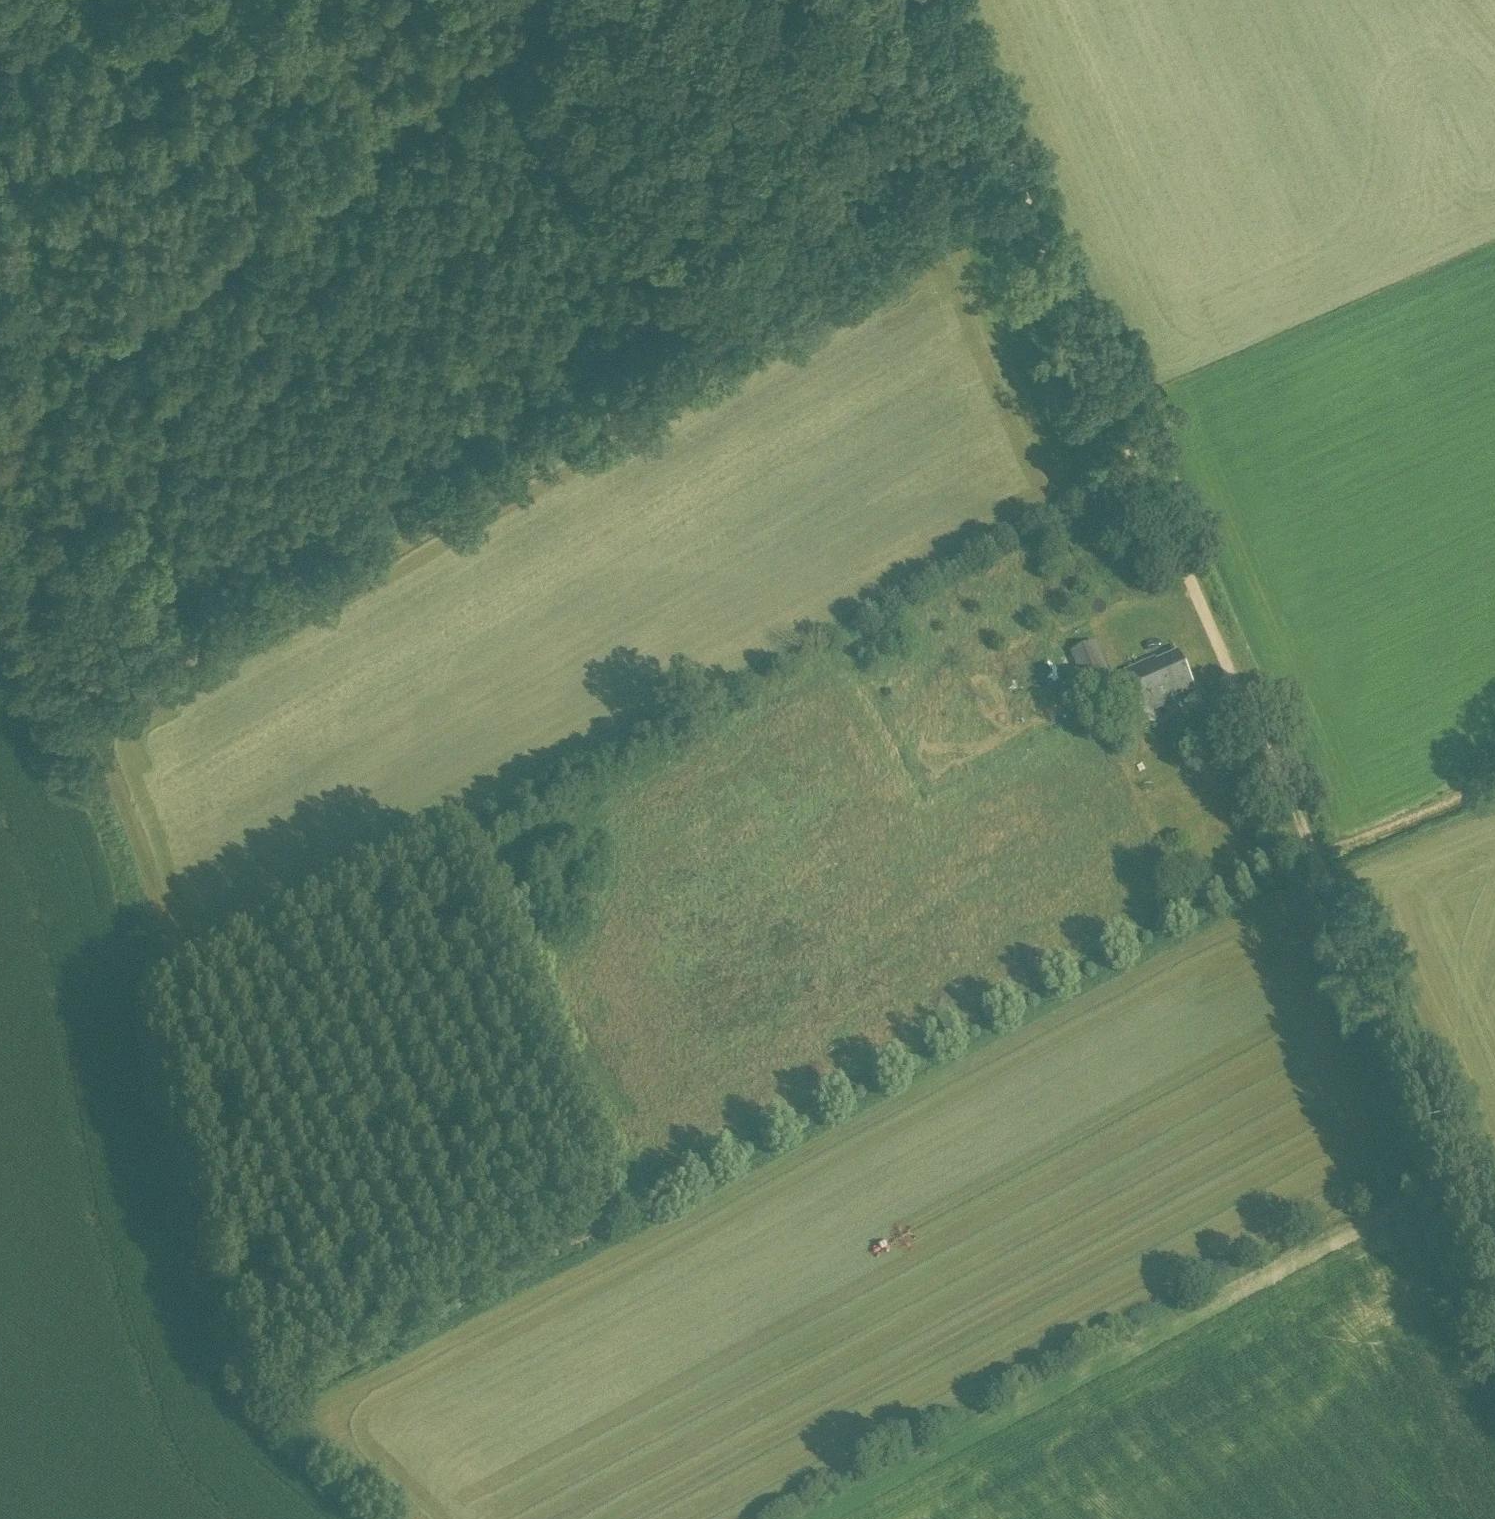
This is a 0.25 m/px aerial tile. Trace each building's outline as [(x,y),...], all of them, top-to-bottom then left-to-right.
[(1087,691),(1112,680),(1095,642),(1070,653),(1087,691)] [(1195,691),(1179,654),(1156,664),(1154,661),(1125,673),(1144,717),(1174,704),(1172,701),(1195,691)]
